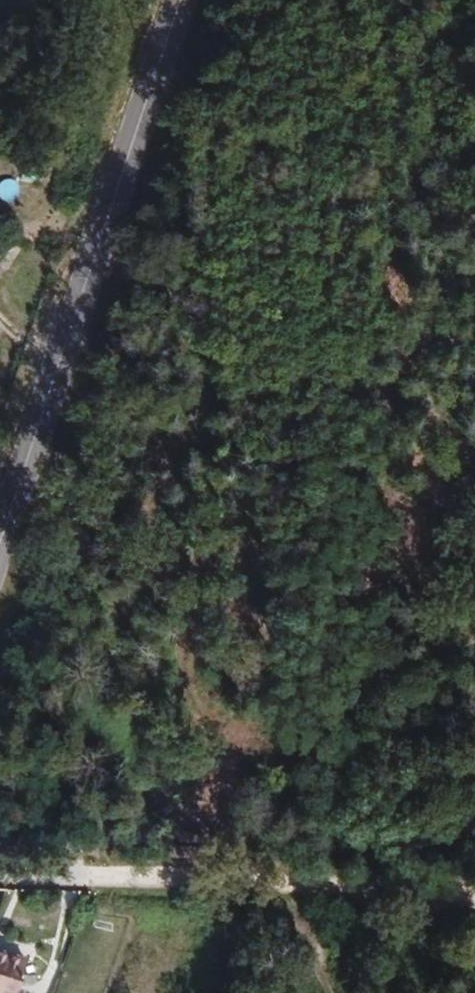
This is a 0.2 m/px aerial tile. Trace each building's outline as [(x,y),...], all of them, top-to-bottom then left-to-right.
[(0,953),(0,992),(7,992),(20,961),(0,953)]
